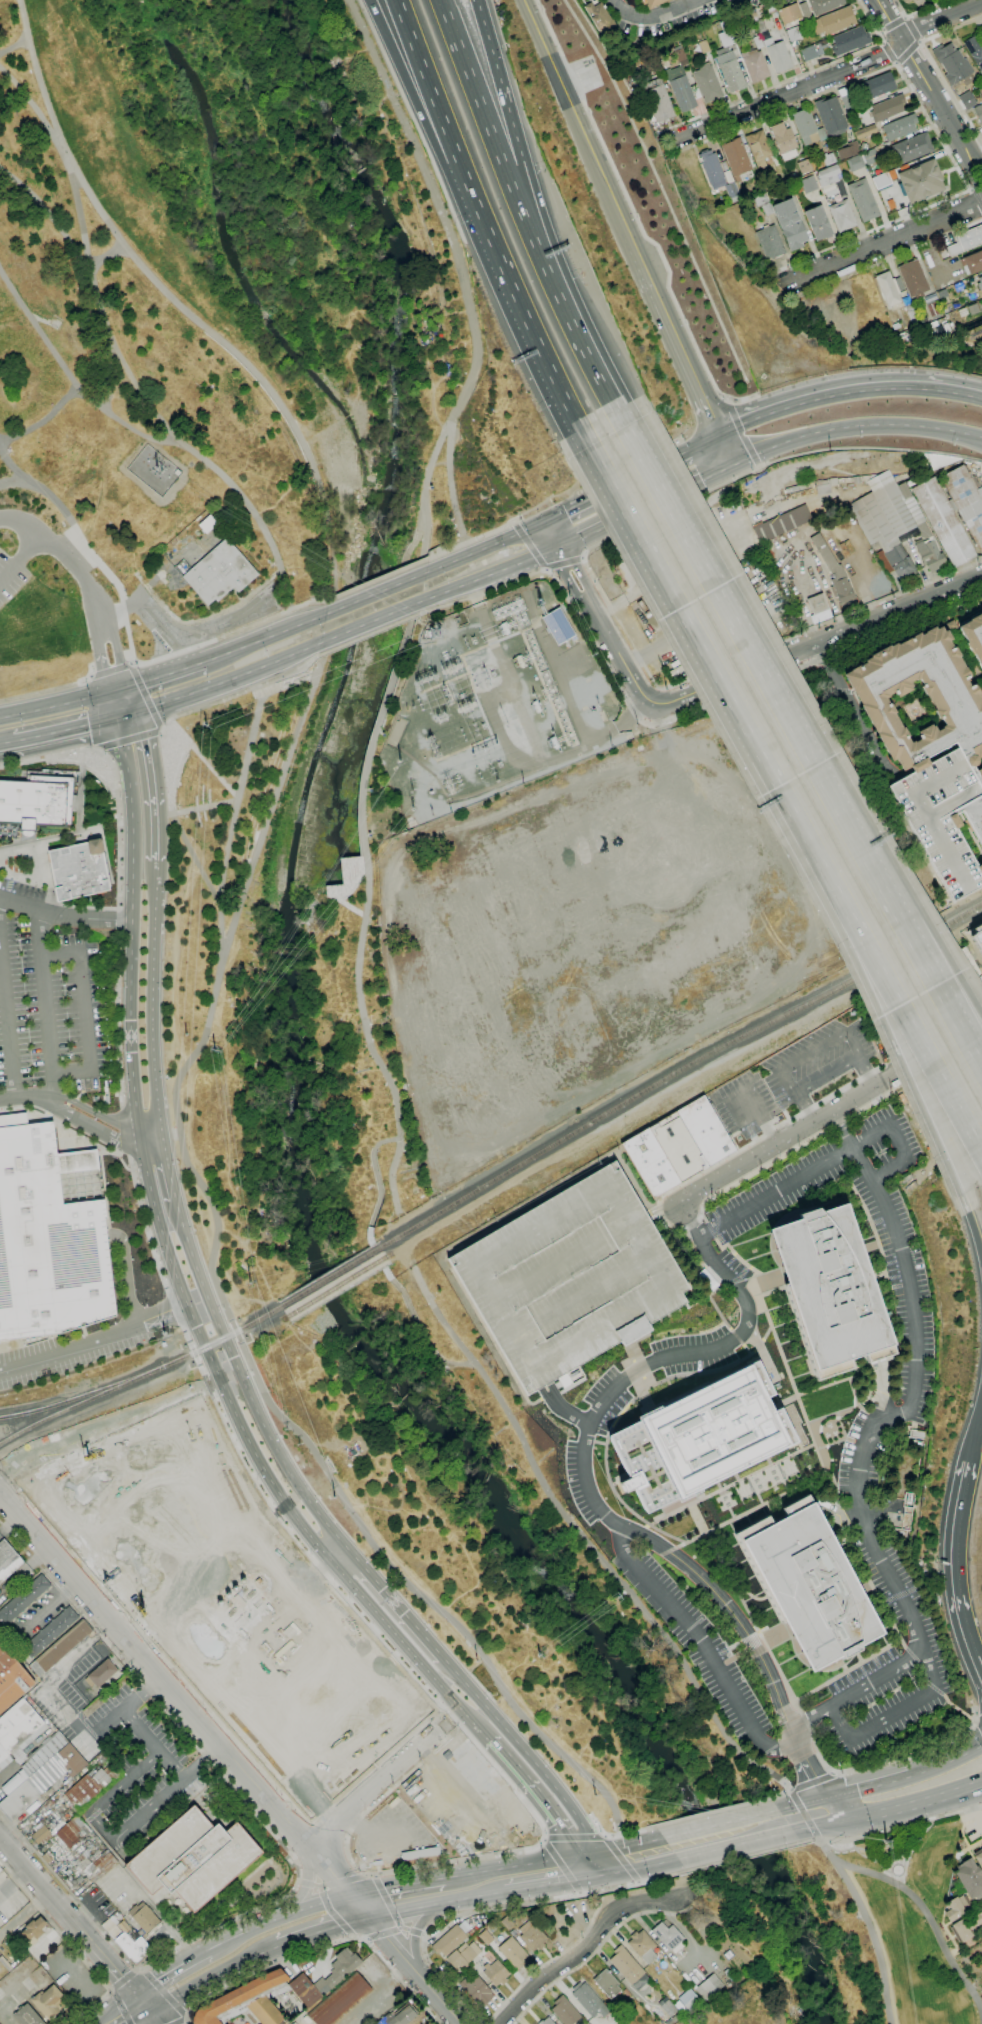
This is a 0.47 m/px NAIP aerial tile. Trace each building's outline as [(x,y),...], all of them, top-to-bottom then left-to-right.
[(642,5),(646,4),(647,8),(667,0),(640,0),(642,5)] [(813,16),(844,3),(842,0),(807,0),(813,16)] [(797,4),(804,20),(811,17),(804,1),(797,4)] [(582,6),(599,35),(615,26),(611,19),(610,20),(604,9),(605,8),(603,5),(601,6),(599,3),(592,7),(589,2),(582,6)] [(776,10),(782,24),(801,17),(795,3),(776,10)] [(808,20),(814,35),(823,32),(824,35),(856,23),(849,4),(808,20)] [(769,15),(774,27),(780,25),(775,13),(769,15)] [(754,21),(758,33),(765,31),(761,19),(754,21)] [(784,30),(789,42),(801,37),(797,25),(784,30)] [(830,37),(833,44),(830,45),(834,56),(870,42),(866,31),(863,32),(860,25),(830,37)] [(716,34),(722,47),(734,43),(728,29),(716,34)] [(752,37),(756,48),(762,46),(757,35),(752,37)] [(981,76),(981,46),(979,48),(972,36),(962,42),(981,76)] [(761,40),(774,73),(791,66),(781,40),(772,44),(770,37),(761,40)] [(697,43),(701,53),(708,51),(704,40),(697,43)] [(930,50),(938,64),(939,63),(945,73),(943,75),(949,85),(972,71),(965,58),(962,59),(957,49),(955,51),(950,43),(942,47),(940,44),(930,50)] [(799,49),(804,62),(817,57),(812,44),(799,49)] [(681,66),(687,64),(680,45),(671,49),(678,66),(680,65),(681,66)] [(714,51),(717,56),(714,57),(728,93),(745,86),(731,50),(729,51),(727,46),(714,51)] [(739,54),(750,84),(769,77),(759,51),(756,52),(755,49),(752,50),(751,47),(746,48),(747,51),(739,54)] [(691,72),(703,104),(722,96),(710,66),(708,66),(707,62),(697,66),(698,69),(691,72)] [(663,70),(680,112),(697,105),(694,99),(689,87),(681,66),(680,65),(678,66),(669,69),(669,68),(663,70)] [(862,81),(869,99),(895,88),(888,71),(862,81)] [(640,84),(655,123),(674,115),(658,77),(640,84)] [(694,99),(699,97),(695,84),(689,87),(694,99)] [(837,90),(845,111),(853,108),(845,87),(837,90)] [(957,97),(965,110),(976,103),(967,90),(957,97)] [(869,112),(873,123),(903,111),(900,105),(905,103),(902,93),(870,105),(872,110),(869,112)] [(812,102),(826,138),(844,131),(843,128),(847,126),(835,96),(824,100),(823,98),(812,102)] [(978,124),(981,123),(981,103),(972,107),(978,124)] [(790,114),(803,146),(820,139),(807,107),(790,114)] [(881,126),(887,141),(915,130),(912,123),(916,122),(913,113),(881,126)] [(769,127),(779,154),(797,147),(789,127),(785,129),(782,121),(769,127)] [(861,128),(864,136),(876,132),(873,124),(861,128)] [(743,136),(757,169),(765,165),(762,159),(772,155),(761,129),(743,136)] [(889,146),(897,165),(933,150),(925,131),(889,146)] [(720,145),(735,183),(740,181),(737,174),(751,169),(738,137),(730,140),(730,141),(720,145)] [(835,151),(839,161),(859,153),(854,140),(846,144),(847,146),(835,151)] [(861,142),(858,148),(864,151),(867,144),(861,142)] [(861,153),(866,165),(878,160),(873,148),(861,153)] [(696,155),(709,184),(712,189),(723,185),(725,184),(723,180),(725,180),(721,172),(713,152),(711,153),(709,149),(707,150),(705,149),(700,151),(699,153),(696,155)] [(821,154),(825,166),(835,162),(831,153),(826,155),(825,153),(821,154)] [(845,160),(850,172),(864,166),(859,154),(845,160)] [(796,163),(801,174),(812,170),(807,158),(796,163)] [(896,174),(898,178),(903,189),(909,203),(923,198),(943,189),(939,181),(942,180),(939,173),(938,171),(933,158),(896,174)] [(814,176),(818,187),(837,180),(835,174),(839,173),(836,164),(816,171),(818,174),(814,176)] [(732,181),(728,170),(721,172),(725,180),(726,184),(732,181)] [(871,178),(875,190),(891,184),(890,181),(886,172),(871,178)] [(798,180),(804,193),(816,189),(811,175),(798,180)] [(846,185),(861,222),(879,215),(864,178),(846,185)] [(723,185),(728,198),(737,195),(732,181),(726,184),(725,184),(723,185)] [(752,196),(755,207),(760,205),(764,216),(772,213),(764,192),(752,196)] [(770,206),(789,251),(803,246),(801,242),(807,240),(790,198),(770,206)] [(827,206),(837,233),(856,225),(846,199),(827,206)] [(803,211),(814,241),(831,234),(820,204),(803,211)] [(753,232),(764,259),(783,252),(772,224),(753,232)] [(956,235),(981,224),(981,244),(951,257),(947,247),(958,243),(955,237),(957,237),(956,235)] [(963,258),(981,250),(981,270),(970,275),(966,265),(963,266),(960,260),(963,258)] [(917,258),(930,290),(923,292),(925,296),(916,300),(914,297),(911,298),(898,267),(917,258)] [(888,271),(901,302),(888,307),(876,276),(888,271)] [(945,289),(948,296),(940,299),(937,292),(945,289)] [(935,293),(938,299),(927,304),(924,298),(935,293)] [(935,302),(940,313),(932,317),(927,306),(935,302)] [(968,307),(976,303),(980,312),(971,315),(968,307)] [(965,307),(968,314),(961,317),(958,311),(965,307)] [(161,498),(181,472),(146,444),(125,469),(161,498)] [(977,489),(964,465),(912,489),(953,569),(981,554),(981,487),(977,489)] [(883,553),(879,546),(871,550),(847,504),(872,491),(866,481),(887,470),(896,486),(903,499),(903,501),(902,501),(915,525),(915,526),(897,536),(901,542),(899,543),(891,547),(891,548),(883,553)] [(896,486),(904,481),(911,495),(903,499),(896,486)] [(911,495),(925,520),(915,525),(902,501),(903,501),(903,499),(911,495)] [(752,527),(804,503),(811,519),(759,543),(752,527)] [(809,537),(818,532),(837,564),(839,564),(846,577),(845,578),(845,577),(834,581),(833,577),(809,537)] [(230,536),(266,574),(245,593),(237,588),(213,611),(183,579),(230,536)] [(913,544),(922,540),(923,541),(928,539),(929,541),(933,540),(938,553),(941,551),(947,565),(929,573),(923,560),(921,561),(913,544)] [(882,553),(883,553),(891,548),(891,547),(899,543),(907,556),(890,566),(891,567),(890,567),(882,553)] [(890,566),(907,556),(915,568),(898,579),(891,567),(890,566)] [(839,603),(836,596),(833,597),(829,587),(831,586),(829,579),(833,577),(834,581),(845,577),(845,578),(846,581),(848,580),(854,597),(839,603)] [(813,624),(809,616),(812,614),(805,599),(821,592),(831,616),(813,624)] [(554,645),(573,637),(561,607),(542,615),(554,645)] [(980,613),(981,612),(981,671),(958,627),(969,620),(980,613)] [(950,632),(946,624),(953,620),(957,628),(950,632)] [(981,697),(981,696),(981,757),(978,759),(979,760),(977,765),(973,767),(976,771),(973,773),(959,748),(955,742),(949,746),(949,747),(945,749),(945,748),(927,758),(930,764),(930,765),(915,773),(914,772),(911,767),(904,771),(897,759),(893,761),(861,705),(862,705),(856,694),(855,694),(844,675),(851,671),(851,670),(860,665),(861,666),(866,662),(865,661),(872,657),(871,656),(890,645),(891,646),(897,643),(898,645),(920,633),(921,635),(926,633),(925,632),(935,626),(936,629),(942,626),(944,631),(947,630),(952,639),(950,641),(953,648),(955,646),(961,656),(959,657),(965,667),(966,667),(971,676),(966,679),(970,687),(975,684),(980,693),(980,694),(981,697)] [(973,773),(981,789),(981,796),(954,811),(956,814),(962,825),(956,828),(977,866),(981,864),(981,886),(980,887),(960,898),(953,901),(939,875),(938,876),(927,857),(928,856),(915,832),(914,833),(904,814),(889,786),(896,782),(914,772),(915,773),(930,765),(930,764),(959,748),(973,773)] [(976,771),(981,767),(981,789),(973,773),(976,771)] [(20,825),(20,831),(35,832),(36,826),(67,827),(69,783),(0,779),(0,824),(20,825)] [(954,811),(981,796),(981,845),(962,811),(956,814),(954,811)] [(47,850),(100,839),(110,890),(57,901),(47,850)] [(339,858),(341,884),(325,885),(326,899),(361,897),(358,856),(339,858)] [(974,925),(981,920),(981,937),(978,930),(974,925)] [(653,1199),(620,1144),(704,1095),(736,1150),(653,1199)] [(59,1334),(117,1316),(96,1149),(57,1153),(53,1121),(27,1123),(26,1113),(0,1115),(0,1341),(59,1334)] [(528,1395),(447,1259),(613,1161),(649,1222),(688,1289),(681,1293),(686,1302),(648,1325),(651,1330),(634,1340),(623,1346),(620,1341),(545,1385),(528,1395)] [(769,1230),(801,1219),(799,1215),(817,1209),(821,1212),(846,1204),(861,1249),(893,1345),(892,1345),(895,1354),(868,1363),(865,1354),(850,1359),(853,1368),(817,1380),(784,1284),(787,1284),(769,1230)] [(646,1514),(633,1489),(625,1493),(619,1483),(628,1478),(607,1436),(640,1420),(639,1418),(757,1361),(773,1394),(766,1398),(773,1411),(780,1408),(796,1442),(679,1499),(678,1498),(646,1514)] [(734,1534),(768,1516),(772,1524),(786,1517),(782,1508),(808,1494),(813,1502),(883,1634),(859,1646),(859,1650),(856,1652),(842,1660),(840,1656),(811,1672),(787,1629),(740,1541),(739,1542),(734,1534)] [(905,1540),(893,1538),(894,1528),(907,1530),(905,1540)] [(24,1562),(0,1583),(0,1542),(4,1539),(24,1562)] [(1,1619),(0,1620),(0,1611),(41,1574),(51,1585),(6,1625),(1,1619)] [(156,1646),(213,1712),(276,1658),(219,1592),(156,1646)] [(32,1659),(27,1654),(30,1652),(24,1645),(27,1643),(26,1642),(29,1640),(30,1641),(39,1632),(38,1631),(40,1630),(41,1631),(51,1622),(50,1621),(53,1619),(53,1620),(63,1611),(62,1610),(65,1608),(65,1609),(69,1606),(79,1617),(32,1659)] [(39,1678),(29,1666),(82,1619),(92,1631),(39,1678)] [(36,1683),(0,1714),(0,1641),(36,1683)] [(98,1688),(87,1676),(107,1658),(118,1670),(98,1688)] [(13,1760),(0,1771),(0,1718),(23,1698),(48,1727),(21,1751),(18,1747),(8,1755),(13,1760)] [(359,1752),(332,1723),(314,1739),(340,1769),(359,1752)] [(26,1780),(8,1795),(1,1787),(22,1769),(20,1767),(29,1759),(27,1757),(58,1730),(69,1742),(57,1753),(26,1780)] [(88,1764),(72,1778),(66,1772),(63,1767),(67,1764),(57,1753),(69,1742),(88,1764)] [(66,1772),(40,1795),(26,1780),(57,1753),(67,1764),(63,1767),(66,1772)] [(79,1812),(64,1795),(87,1774),(92,1770),(94,1771),(95,1770),(96,1772),(100,1768),(103,1771),(112,1762),(123,1773),(101,1792),(102,1792),(79,1812)] [(11,1822),(0,1809),(0,1803),(8,1795),(26,1780),(40,1795),(40,1796),(11,1822)] [(194,1913),(175,1890),(170,1894),(163,1885),(152,1895),(125,1865),(194,1805),(214,1827),(218,1824),(225,1832),(236,1823),(263,1853),(194,1913)] [(70,1849),(56,1833),(77,1815),(91,1831),(86,1835),(85,1833),(79,1838),(80,1839),(70,1849)] [(41,1845),(39,1843),(38,1844),(31,1837),(44,1825),(50,1832),(60,1824),(61,1825),(64,1822),(66,1824),(41,1845)] [(94,1883),(86,1874),(83,1877),(76,1868),(78,1866),(74,1862),(77,1859),(76,1858),(81,1854),(86,1860),(87,1859),(91,1864),(100,1856),(102,1858),(103,1858),(100,1855),(105,1850),(106,1851),(107,1849),(110,1852),(109,1853),(118,1862),(94,1883)] [(974,1853),(981,1849),(981,1870),(973,1857),(975,1856),(974,1853)] [(47,1863),(41,1857),(47,1852),(53,1858),(47,1863)] [(977,1866),(981,1875),(981,1876),(981,1878),(981,1893),(981,1896),(976,1900),(975,1897),(971,1900),(954,1871),(955,1871),(954,1868),(962,1864),(961,1863),(971,1858),(976,1866),(977,1866)] [(950,1922),(944,1913),(950,1909),(946,1903),(956,1897),(957,1898),(962,1896),(962,1897),(965,1895),(972,1906),(969,1907),(970,1909),(966,1911),(966,1912),(950,1922)] [(146,1934),(131,1917),(127,1912),(132,1908),(136,1904),(137,1906),(142,1901),(145,1905),(145,1904),(160,1921),(146,1934)] [(978,1914),(981,1912),(981,1924),(969,1931),(964,1922),(978,1913),(978,1914)] [(515,1924),(508,1930),(500,1922),(507,1915),(515,1924)] [(32,1946),(21,1934),(26,1929),(25,1927),(33,1920),(34,1922),(40,1916),(47,1924),(45,1926),(47,1929),(44,1932),(37,1939),(38,1940),(32,1946)] [(969,1931),(973,1936),(962,1943),(951,1925),(962,1918),(964,1922),(969,1931)] [(136,1965),(115,1941),(124,1932),(118,1925),(123,1920),(131,1929),(132,1928),(152,1951),(136,1965)] [(518,1930),(529,1920),(533,1924),(534,1923),(548,1938),(543,1943),(545,1945),(540,1950),(537,1947),(532,1952),(519,1937),(522,1934),(518,1930)] [(675,1954),(671,1950),(670,1951),(651,1931),(661,1922),(667,1929),(672,1925),(684,1939),(681,1941),(685,1945),(675,1954)] [(445,1957),(440,1952),(438,1954),(431,1946),(456,1924),(467,1936),(466,1937),(468,1939),(465,1943),(463,1940),(445,1957)] [(648,1965),(642,1959),(641,1959),(627,1943),(632,1939),(630,1936),(635,1931),(637,1934),(643,1929),(657,1946),(652,1950),(657,1957),(648,1965)] [(487,1946),(478,1936),(485,1930),(494,1940),(487,1946)] [(517,1970),(497,1948),(511,1936),(530,1958),(517,1970)] [(462,1970),(459,1966),(455,1969),(446,1958),(455,1950),(459,1954),(469,1945),(477,1955),(468,1963),(469,1965),(462,1970)] [(636,1989),(632,1984),(631,1985),(609,1960),(616,1954),(613,1951),(621,1945),(645,1973),(644,1973),(648,1978),(636,1989)] [(323,1995),(313,1984),(321,1977),(324,1980),(332,1974),(330,1971),(333,1968),(330,1965),(337,1959),(335,1956),(344,1948),(344,1949),(347,1947),(353,1954),(354,1953),(362,1962),(323,1995)] [(495,1987),(482,1972),(486,1969),(483,1966),(487,1963),(490,1965),(497,1959),(510,1974),(505,1978),(507,1981),(502,1985),(500,1982),(495,1987)] [(285,2018),(278,2023),(257,2023),(246,2011),(230,2019),(224,2023),(193,2023),(193,2022),(193,2021),(193,2020),(193,2019),(193,2018),(193,2017),(194,2016),(194,2015),(194,2014),(195,2014),(195,2013),(195,2012),(196,2012),(196,2011),(197,2010),(198,2009),(198,2008),(199,2008),(262,1976),(279,1968),(290,1979),(285,1981),(288,1985),(303,1973),(323,1996),(307,2010),(291,1990),(268,1999),(285,2018)] [(610,1999),(593,1979),(606,1968),(619,1984),(617,1986),(621,1990),(610,1999)] [(372,1992),(335,2023),(314,2023),(306,2014),(355,1972),(372,1992)] [(481,2008),(475,2001),(473,2003),(464,1993),(466,1991),(459,1983),(464,1979),(467,1981),(476,1973),(493,1993),(492,1994),(494,1996),(481,2008)] [(705,2001),(694,1989),(713,1973),(723,1985),(705,2001)] [(593,2019),(571,1994),(574,1991),(572,1989),(580,1982),(582,1984),(585,1982),(610,2010),(602,2018),(598,2014),(593,2019)] [(49,2021),(30,2000),(41,1991),(43,1993),(53,1984),(66,1998),(58,2005),(60,2007),(58,2010),(60,2012),(49,2021)] [(673,2003),(683,2013),(699,1999),(689,1988),(673,2003)] [(581,2016),(572,2023),(563,2023),(551,2010),(556,2005),(553,2002),(562,1995),(581,2016)] [(27,2003),(45,2023),(21,2023),(13,2015),(18,2010),(17,2009),(20,2006),(22,2008),(27,2003)] [(417,2015),(406,2023),(375,2023),(389,2013),(393,2017),(408,2005),(417,2015)] [(546,2016),(537,2023),(554,2023),(546,2016)]
